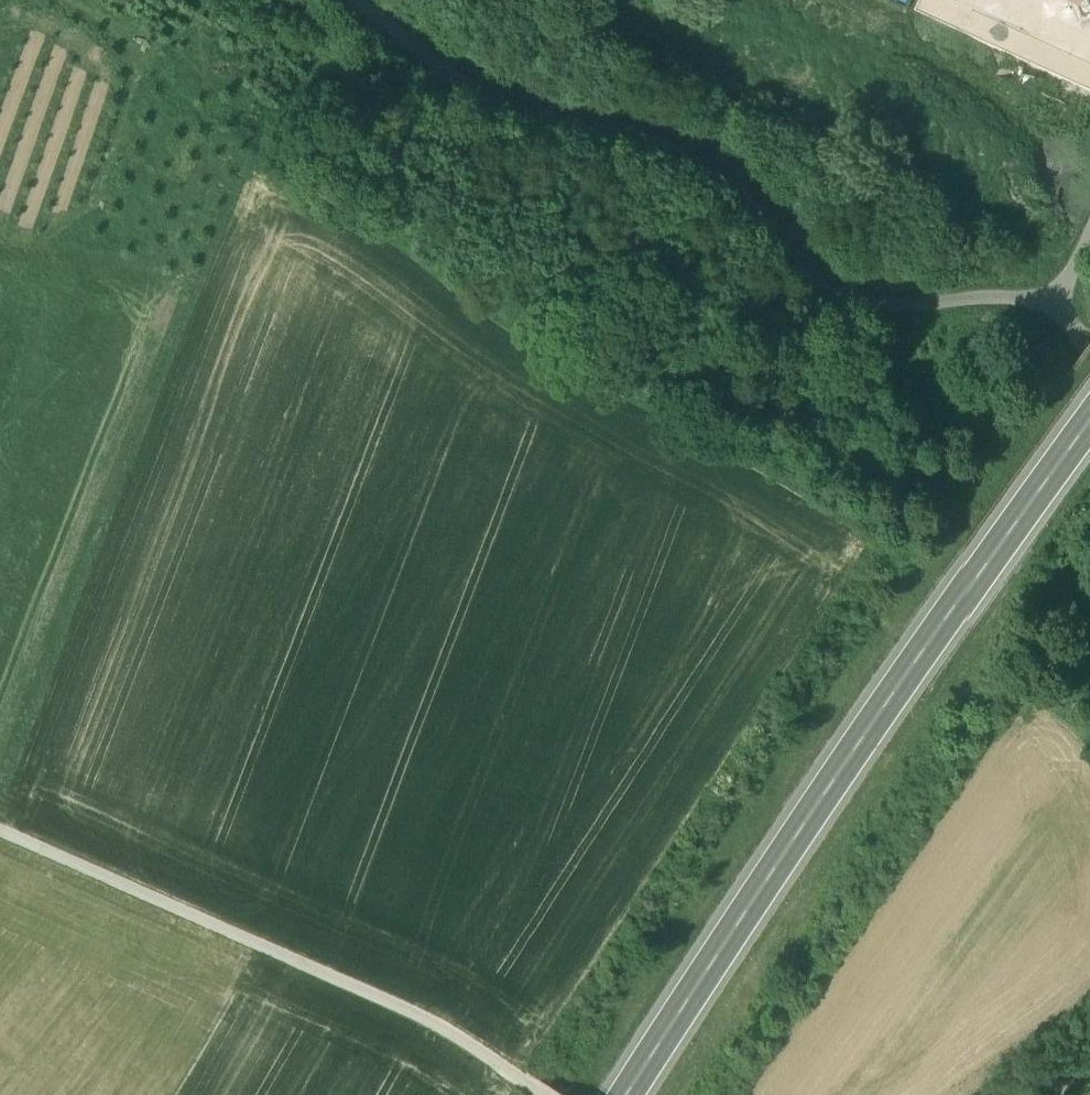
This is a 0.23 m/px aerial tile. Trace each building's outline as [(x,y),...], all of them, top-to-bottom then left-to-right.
[(1085,27),(1089,25),(1089,0),(1076,0),(1085,27)]
